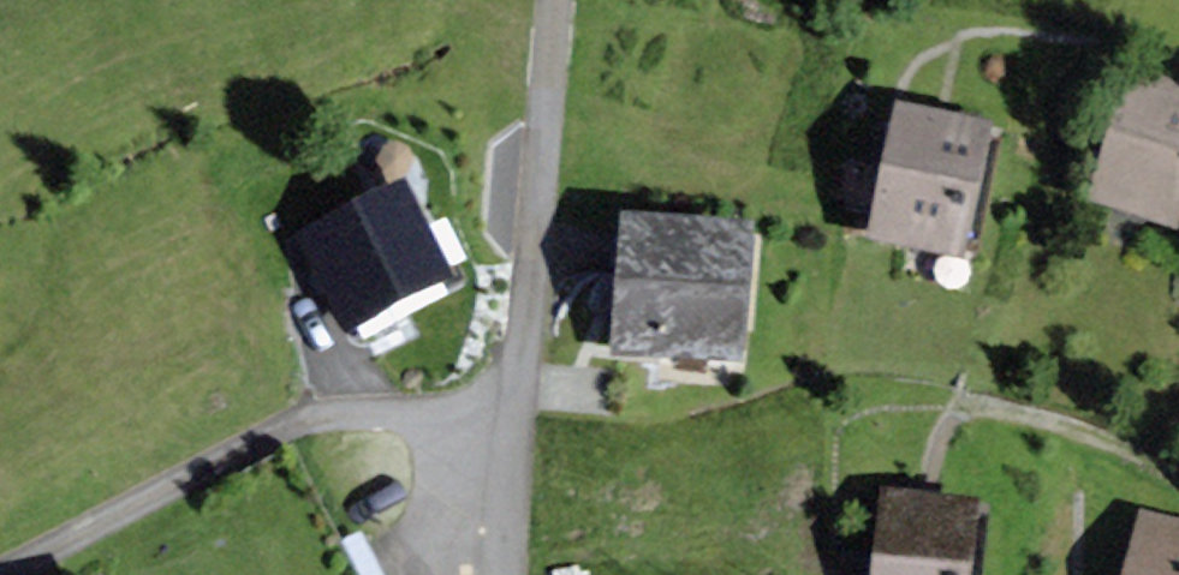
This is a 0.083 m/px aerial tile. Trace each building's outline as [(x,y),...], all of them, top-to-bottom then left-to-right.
[(1134,85),(1092,216),(1178,244),(1178,99),(1134,85)] [(999,147),(898,126),(871,256),(972,277),(999,147)] [(411,197),(303,246),(351,350),(459,301),(411,197)] [(756,246),(626,238),(617,377),(748,385),(756,246)] [(885,507),(879,574),(980,574),(985,517),(885,507)] [(1142,523),(1130,574),(1178,574),(1178,531),(1142,523)]
